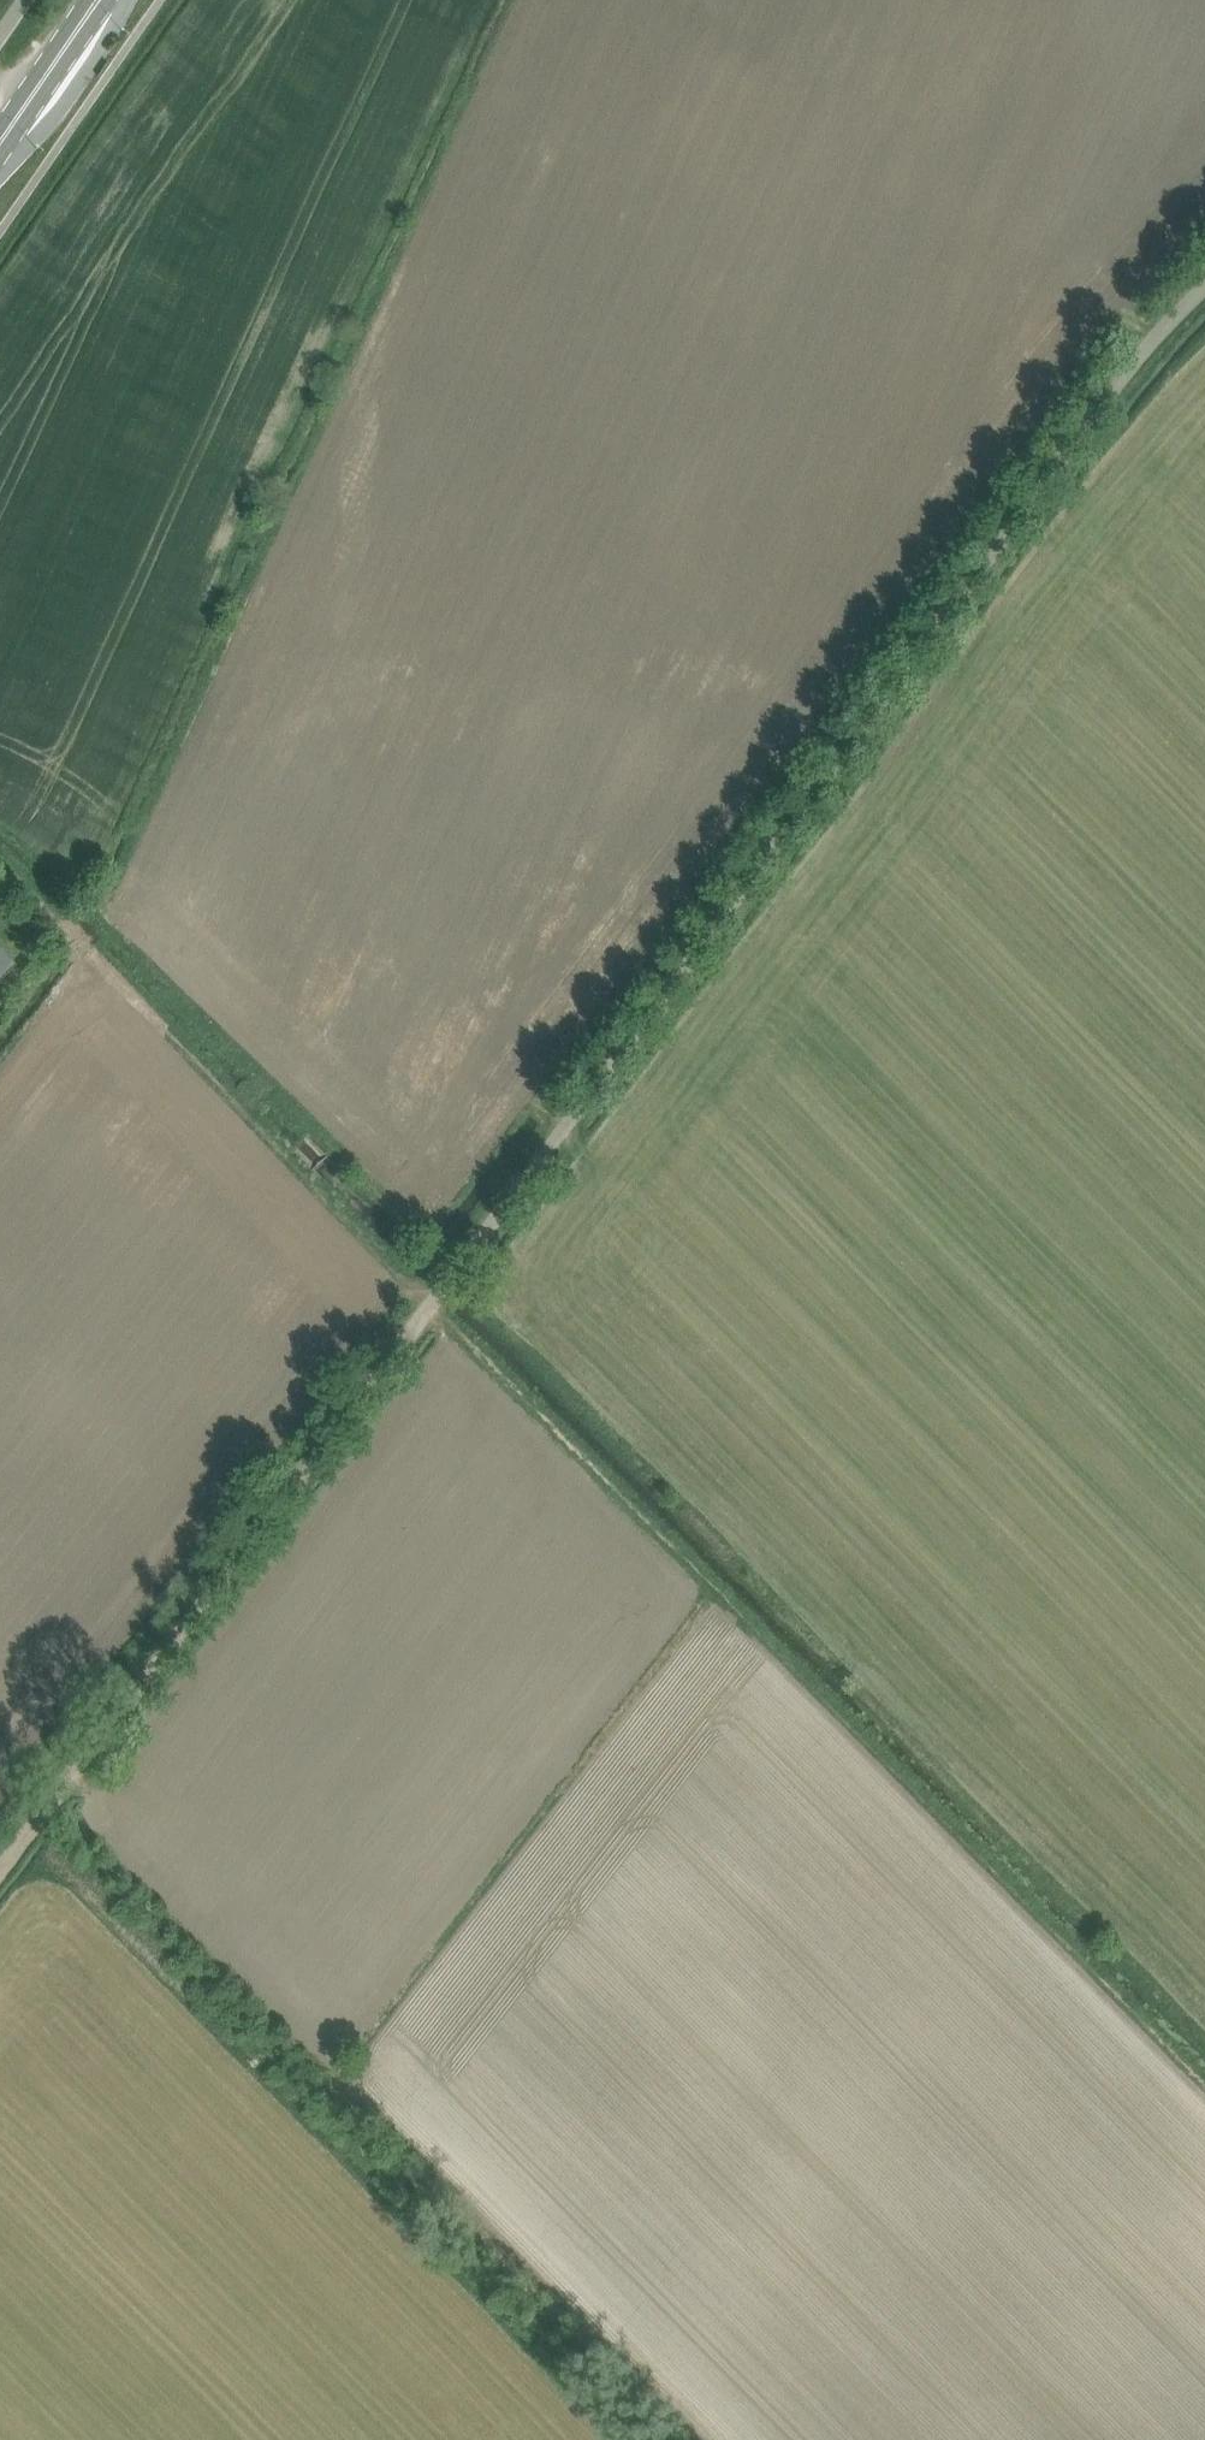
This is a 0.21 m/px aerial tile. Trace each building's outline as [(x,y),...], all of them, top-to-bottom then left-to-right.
[(0,947),(0,980),(16,964),(0,947)]
